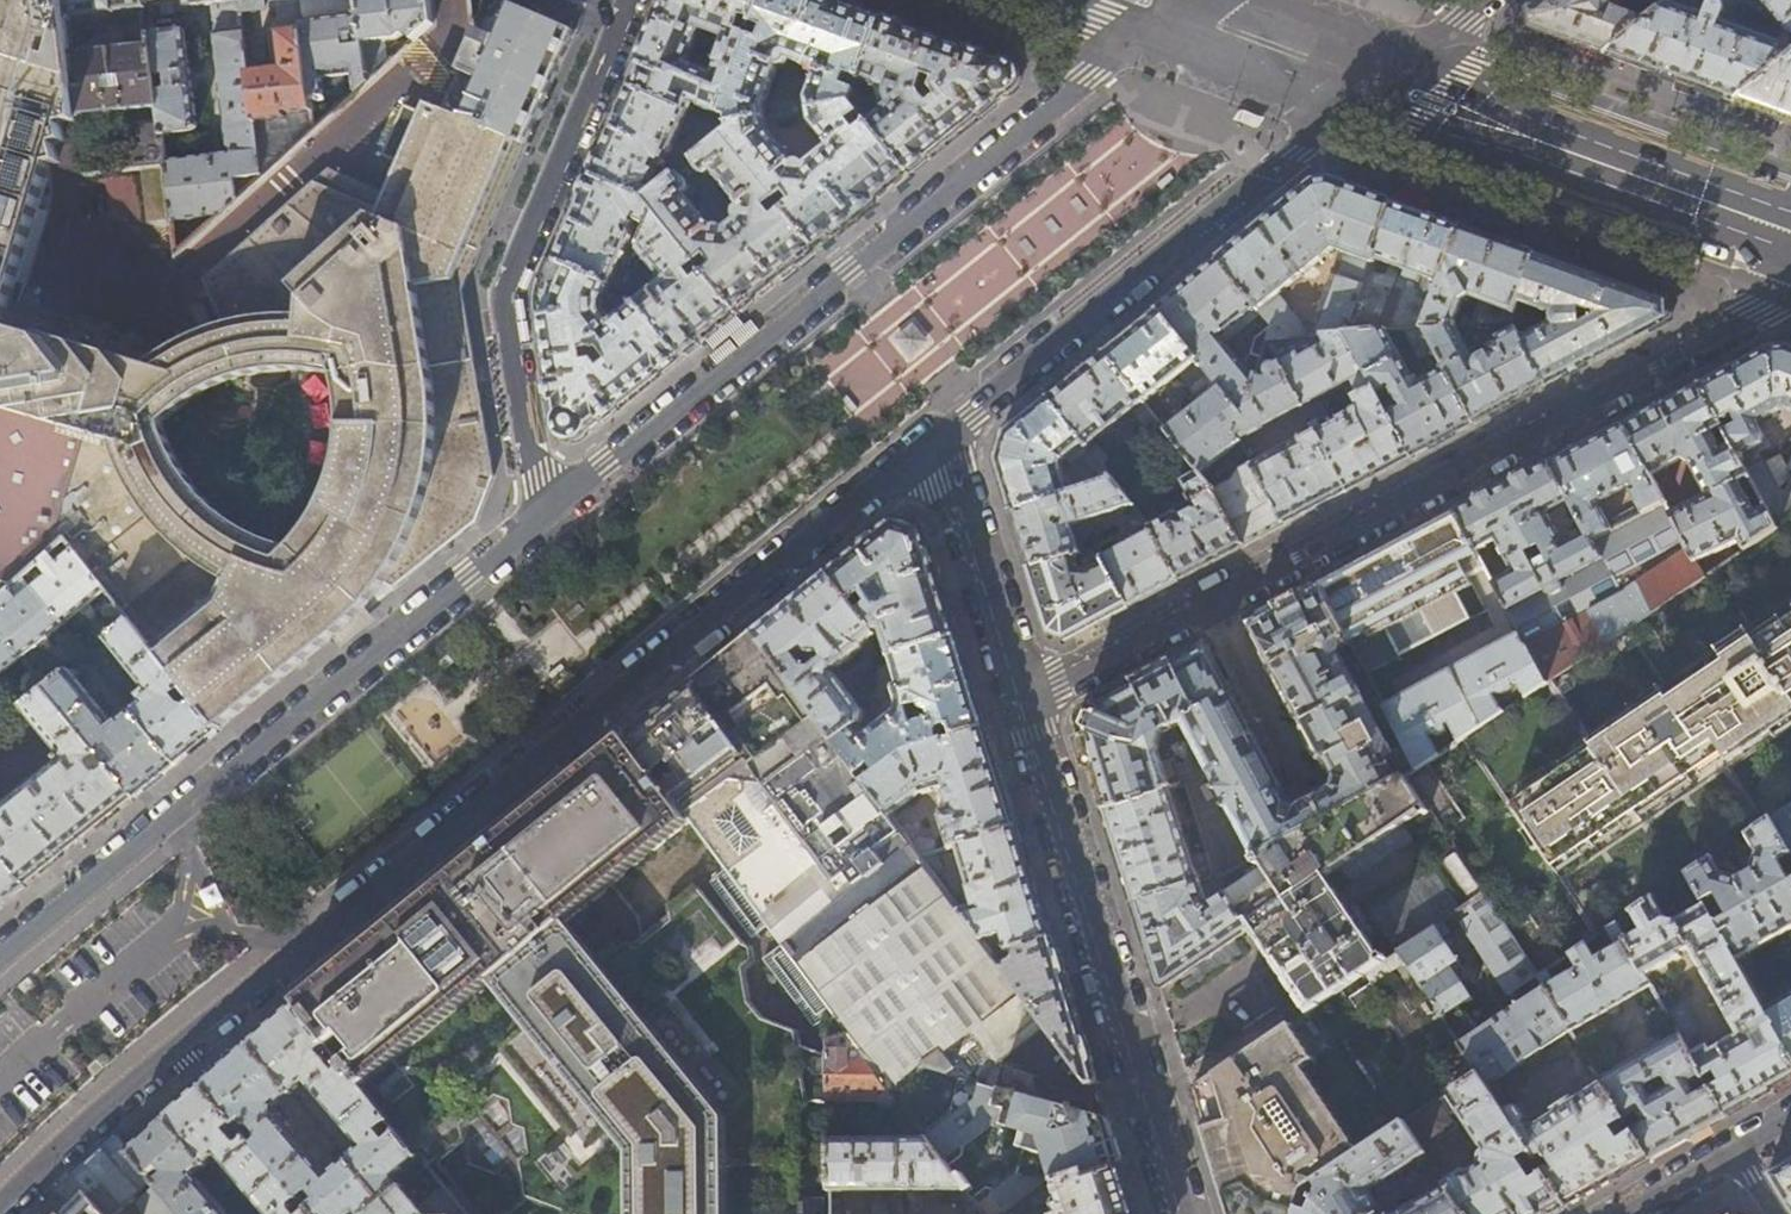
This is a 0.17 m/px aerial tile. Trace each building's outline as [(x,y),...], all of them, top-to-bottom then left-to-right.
[(41,146),(63,144),(62,127),(79,125),(78,118),(72,56),(68,19),(66,0),(8,0),(4,14),(0,26),(0,291),(41,146)] [(145,0),(66,0),(68,19),(146,10),(145,0)] [(146,10),(147,18),(189,13),(193,13),(194,17),(196,17),(195,8),(211,5),(228,157),(165,165),(165,166),(172,220),(172,223),(217,219),(260,180),(247,75),(240,13),(239,0),(145,0),(146,10)] [(240,13),(276,8),(277,18),(266,29),(271,72),(247,75),(260,180),(314,131),(298,0),(239,0),(240,13)] [(314,131),(367,83),(358,0),(328,0),(335,18),(309,22),(307,9),(310,9),(308,0),(298,0),(314,131)] [(367,83),(388,63),(379,42),(396,40),(402,35),(405,34),(412,42),(431,24),(428,0),(358,0),(367,83)] [(721,117),(764,0),(666,0),(655,25),(628,87),(688,113),(692,103),(701,107),(700,108),(721,117)] [(721,117),(730,121),(731,125),(763,119),(760,103),(779,49),(787,52),(787,54),(816,64),(806,93),(809,112),(851,105),(856,92),(851,90),(853,84),(847,82),(850,76),(861,80),(884,19),(831,0),(764,0),(721,117)] [(1670,5),(1667,0),(1651,0),(1654,4),(1637,17),(1615,9),(1615,8),(1616,6),(1616,4),(1615,3),(1615,2),(1624,5),(1630,0),(1541,0),(1528,11),(1531,29),(1568,42),(1607,56),(1670,5)] [(1784,42),(1724,20),(1728,7),(1728,5),(1727,3),(1727,1),(1725,0),(1714,0),(1713,0),(1712,2),(1708,0),(1676,0),(1670,5),(1607,56),(1673,79),(1737,103),(1790,57),(1790,37),(1784,42)] [(1790,33),(1790,0),(1764,0),(1790,33)] [(477,31),(443,111),(525,145),(534,125),(558,68),(574,32),(514,7),(499,40),(477,31)] [(888,89),(888,94),(888,97),(889,100),(892,104),(867,124),(910,174),(939,150),(1004,98),(1004,96),(1008,95),(1013,93),(1015,91),(1017,88),(1020,84),(1020,78),(1020,76),(1018,71),(1017,69),(1014,66),(1010,63),(1005,62),(998,62),(998,60),(941,39),(884,19),(861,80),(888,89)] [(149,35),(150,47),(162,138),(193,134),(197,130),(186,35),(180,31),(149,35)] [(150,47),(72,56),(78,118),(136,113),(138,126),(135,126),(137,148),(114,151),(114,152),(103,153),(106,173),(141,169),(165,166),(165,165),(162,138),(150,47)] [(1737,103),(1790,122),(1790,57),(1737,103)] [(665,164),(688,113),(628,87),(608,134),(590,175),(648,201),(658,193),(651,185),(659,167),(662,166),(663,166),(665,164)] [(773,118),(802,113),(800,101),(772,105),(773,118)] [(110,595),(130,619),(187,690),(197,703),(218,730),(337,634),(353,620),(366,606),(376,594),(384,583),(393,589),(477,521),(473,501),(483,499),(479,479),(494,477),(480,399),(466,311),(462,290),(503,195),(525,145),(443,111),(425,104),(420,115),(401,107),(379,159),(398,167),(385,198),(325,173),(200,285),(223,332),(195,342),(188,345),(171,354),(0,304),(0,597),(25,575),(66,539),(105,589),(110,595)] [(859,115),(851,105),(809,112),(811,123),(830,147),(805,167),(806,169),(800,174),(765,131),(763,119),(731,125),(732,132),(725,136),(726,137),(778,201),(787,194),(794,203),(786,210),(817,249),(847,225),(910,174),(867,124),(856,132),(852,127),(858,123),(854,119),(859,115)] [(805,127),(802,113),(773,118),(772,118),(774,132),(805,127)] [(768,208),(778,201),(726,137),(694,164),(703,176),(704,177),(706,177),(708,178),(709,177),(712,176),(714,174),(742,209),(741,210),(739,213),(738,216),(739,219),(739,221),(740,222),(728,231),(726,230),(725,229),(723,229),(721,229),(718,229),(716,230),(714,232),(684,196),(686,195),(687,194),(688,192),(689,190),(688,187),(679,176),(658,193),(648,201),(658,214),(699,265),(708,258),(715,268),(707,274),(738,312),(777,281),(817,249),(786,210),(776,218),(768,208)] [(165,166),(141,169),(148,223),(172,220),(165,166)] [(683,172),(688,179),(693,175),(688,169),(683,172)] [(658,214),(648,201),(590,175),(570,220),(553,260),(611,286),(634,236),(631,231),(637,221),(652,228),(658,214)] [(1438,191),(1441,182),(1424,176),(1421,185),(1438,191)] [(1314,183),(1218,260),(1261,314),(1272,328),(1268,340),(1311,337),(1277,294),(1325,256),(1330,262),(1334,258),(1329,253),(1333,249),(1345,254),(1316,337),(1346,335),(1393,202),(1361,191),(1331,180),(1314,183)] [(1422,213),(1393,202),(1346,335),(1386,331),(1405,330),(1425,328),(1460,227),(1438,219),(1422,213)] [(1443,207),(1438,219),(1460,227),(1465,215),(1443,207)] [(699,265),(658,214),(652,228),(641,253),(665,283),(639,304),(682,357),(701,342),(738,312),(707,274),(697,282),(689,272),(699,265)] [(1500,242),(1460,227),(1425,328),(1454,326),(1463,300),(1470,296),(1480,300),(1472,325),(1477,324),(1489,324),(1505,322),(1512,322),(1518,304),(1536,254),(1500,242)] [(1606,279),(1536,254),(1518,304),(1539,310),(1537,319),(1531,322),(1537,332),(1521,340),(1545,385),(1669,320),(1668,301),(1606,279)] [(556,424),(557,429),(560,434),(563,437),(567,440),(572,441),(577,440),(580,440),(584,437),(587,433),(590,428),(592,429),(650,383),(682,357),(639,304),(613,324),(602,306),(611,286),(553,260),(541,287),(538,307),(556,415),(558,416),(557,421),(556,424)] [(1188,282),(1157,309),(1220,388),(1245,418),(1257,377),(1267,343),(1268,340),(1272,328),(1259,337),(1252,359),(1245,369),(1224,344),(1261,314),(1218,260),(1188,282)] [(1127,334),(1104,352),(1144,403),(1186,369),(1208,398),(1220,388),(1157,309),(1127,334)] [(1464,317),(1460,326),(1466,325),(1469,319),(1464,317)] [(930,341),(913,320),(893,337),(910,358),(930,341)] [(1512,322),(1505,322),(1509,332),(1497,338),(1499,342),(1489,347),(1482,356),(1477,359),(1475,362),(1457,326),(1454,326),(1425,328),(1474,423),(1510,404),(1545,385),(1521,340),(1512,322)] [(1489,324),(1477,324),(1478,332),(1489,331),(1489,324)] [(1474,423),(1425,328),(1405,330),(1421,359),(1419,360),(1429,380),(1423,384),(1422,382),(1421,381),(1419,379),(1416,378),(1414,378),(1413,379),(1386,331),(1346,335),(1386,410),(1397,404),(1400,408),(1388,414),(1410,457),(1447,437),(1474,423)] [(1267,343),(1280,367),(1281,368),(1282,370),(1302,408),(1317,435),(1347,490),(1381,472),(1410,457),(1388,414),(1386,410),(1346,335),(1316,337),(1311,337),(1268,340),(1267,343)] [(1789,344),(1770,346),(1699,384),(1749,476),(1766,507),(1777,528),(1790,520),(1790,519),(1790,478),(1786,492),(1779,489),(1765,462),(1760,464),(1754,454),(1771,445),(1758,421),(1780,409),(1790,408),(1790,409),(1790,345),(1789,344)] [(1075,375),(1048,397),(1103,466),(1110,459),(1095,441),(1134,409),(1151,431),(1160,424),(1144,403),(1104,352),(1075,375)] [(1281,368),(1280,367),(1279,366),(1274,364),(1271,364),(1268,366),(1266,370),(1265,374),(1266,377),(1264,379),(1257,377),(1245,418),(1238,439),(1240,442),(1302,408),(1282,370),(1281,368)] [(1662,404),(1623,425),(1650,475),(1683,457),(1688,461),(1690,461),(1708,494),(1671,514),(1696,561),(1739,538),(1745,550),(1777,528),(1766,507),(1751,515),(1735,484),(1749,476),(1699,384),(1662,404)] [(1245,418),(1220,388),(1208,398),(1167,432),(1190,461),(1212,488),(1242,546),(1266,533),(1284,524),(1253,466),(1240,442),(1238,439),(1245,418)] [(1103,466),(1048,397),(1005,431),(1004,432),(995,461),(1002,482),(1011,512),(1114,481),(1103,466)] [(1584,445),(1549,464),(1591,538),(1611,527),(1597,499),(1628,483),(1643,511),(1664,501),(1650,475),(1623,425),(1584,445)] [(1317,435),(1253,466),(1284,524),(1347,490),(1317,435)] [(1177,514),(1151,528),(1179,580),(1211,563),(1242,546),(1212,488),(1190,461),(1186,463),(1186,465),(1185,467),(1184,470),(1183,472),(1182,474),(1180,476),(1199,514),(1197,513),(1196,512),(1193,512),(1191,513),(1190,513),(1189,514),(1180,519),(1177,514)] [(1671,514),(1664,501),(1643,511),(1637,514),(1616,525),(1611,527),(1591,538),(1549,464),(1504,487),(1456,513),(1476,551),(1497,540),(1514,572),(1494,583),(1547,681),(1554,676),(1628,628),(1705,577),(1696,561),(1671,514)] [(1137,510),(1114,481),(1011,512),(1019,539),(1029,569),(1079,554),(1071,523),(1125,506),(1129,512),(1137,510)] [(1616,525),(1637,514),(1633,506),(1613,516),(1616,525)] [(1476,551),(1456,513),(1419,535),(1319,585),(1351,645),(1405,746),(1417,768),(1426,763),(1439,754),(1429,734),(1432,732),(1434,734),(1438,735),(1443,733),(1446,731),(1447,728),(1446,724),(1450,721),(1461,739),(1504,710),(1494,693),(1500,690),(1502,692),(1505,692),(1512,687),(1513,685),(1512,683),(1517,681),(1525,696),(1547,681),(1494,583),(1476,551)] [(1134,529),(1146,522),(1141,515),(1130,521),(1134,529)] [(870,540),(829,573),(874,626),(875,629),(882,628),(891,656),(957,636),(939,578),(923,528),(895,520),(870,540)] [(1151,528),(1146,522),(1134,529),(1110,542),(1114,548),(1119,546),(1121,550),(1103,559),(1128,606),(1153,593),(1179,580),(1151,528)] [(64,623),(105,589),(66,539),(25,575),(64,623)] [(1098,548),(1079,554),(1029,569),(1048,633),(1065,640),(1128,606),(1103,559),(1098,548)] [(1755,619),(1719,567),(1705,577),(1628,628),(1651,660),(1577,710),(1554,676),(1547,681),(1525,696),(1504,710),(1461,739),(1459,740),(1594,940),(1606,931),(1616,925),(1631,915),(1656,898),(1689,876),(1712,859),(1747,836),(1768,822),(1733,767),(1790,728),(1790,595),(1755,619)] [(876,633),(875,629),(874,626),(829,573),(795,600),(754,632),(835,739),(854,725),(865,717),(864,710),(837,672),(832,672),(834,669),(834,666),(838,667),(840,666),(864,647),(865,645),(864,642),(876,633)] [(25,575),(0,597),(0,629),(22,656),(64,623),(25,575)] [(1348,647),(1351,645),(1319,585),(1280,606),(1248,623),(1319,760),(1324,761),(1333,778),(1330,787),(1312,796),(1325,821),(1405,777),(1417,768),(1405,746),(1384,755),(1330,651),(1322,648),(1326,641),(1330,639),(1332,644),(1338,647),(1345,643),(1348,647)] [(187,690),(130,619),(107,638),(149,691),(142,697),(146,702),(135,712),(177,763),(193,750),(218,730),(197,703),(188,710),(178,698),(187,690)] [(0,629),(0,676),(23,657),(22,656),(0,629)] [(664,705),(627,735),(692,821),(785,949),(913,846),(899,828),(888,813),(865,781),(835,739),(754,632),(727,654),(664,705)] [(835,739),(865,781),(904,752),(985,727),(970,678),(957,636),(891,656),(899,682),(898,683),(896,685),(896,689),(899,701),(899,702),(898,707),(897,708),(896,710),(894,711),(892,712),(862,734),(854,725),(835,739)] [(1104,810),(1169,790),(1165,779),(1172,776),(1168,764),(1161,766),(1160,762),(1171,759),(1169,752),(1173,739),(1183,734),(1178,725),(1184,722),(1256,858),(1325,821),(1312,796),(1296,805),(1284,800),(1206,646),(1174,662),(1119,691),(1085,710),(1078,727),(1094,775),(1104,810)] [(47,687),(48,689),(104,759),(113,752),(122,762),(113,770),(135,797),(156,780),(177,763),(135,712),(117,726),(70,668),(47,687)] [(104,759),(48,689),(25,709),(66,759),(5,809),(0,803),(0,842),(7,837),(13,845),(1,854),(26,885),(65,854),(105,821),(135,797),(113,770),(110,767),(101,775),(94,767),(104,759)] [(904,752),(865,781),(888,813),(925,786),(944,780),(952,809),(943,811),(940,815),(949,847),(955,845),(1016,827),(1001,777),(985,727),(904,752)] [(463,867),(415,906),(371,941),(321,982),(296,1002),(333,1048),(346,1065),(391,1122),(399,1132),(419,1157),(427,1167),(462,1212),(464,1213),(724,1213),(723,1149),(795,1149),(796,1112),(806,1106),(829,1104),(829,1057),(801,1062),(797,1033),(762,1016),(750,1000),(746,970),(751,964),(748,947),(740,944),(693,886),(666,908),(666,919),(631,948),(620,944),(597,962),(566,923),(692,821),(627,735),(593,762),(517,823),(463,867)] [(1464,818),(1426,763),(1417,768),(1405,777),(1426,808),(1442,833),(1464,818)] [(1322,875),(1426,808),(1405,777),(1325,821),(1256,858),(1262,868),(1225,893),(1217,877),(1214,878),(1133,903),(1145,940),(1159,986),(1163,987),(1251,930),(1271,963),(1255,974),(1288,1026),(1380,964),(1322,875)] [(1190,857),(1169,790),(1104,810),(1118,854),(1133,903),(1214,878),(1206,852),(1190,857)] [(1790,852),(1790,806),(1770,820),(1789,853),(1790,852)] [(1768,822),(1747,836),(1757,854),(1752,872),(1739,879),(1721,873),(1712,859),(1689,876),(1704,902),(1716,895),(1728,916),(1715,923),(1737,960),(1790,930),(1790,880),(1790,881),(1777,860),(1789,853),(1770,820),(1768,822)] [(899,828),(913,846),(920,856),(935,851),(932,839),(917,836),(908,823),(899,828)] [(1016,827),(955,845),(974,904),(959,909),(980,937),(1003,931),(1009,950),(1051,937),(1034,884),(1016,827)] [(920,856),(913,846),(785,949),(848,1033),(891,1092),(924,1069),(1036,1098),(1032,1076),(998,1067),(982,1058),(968,1041),(1027,1001),(994,955),(980,937),(959,909),(934,874),(920,856)] [(935,851),(920,856),(934,874),(939,872),(941,867),(935,851)] [(0,853),(0,906),(26,885),(1,854),(0,853)] [(1471,904),(1483,895),(1456,854),(1443,862),(1471,904)] [(1501,922),(1483,895),(1471,904),(1453,916),(1506,994),(1536,975),(1501,922)] [(1656,898),(1631,915),(1641,933),(1626,942),(1647,979),(1691,952),(1737,1034),(1711,1049),(1708,1044),(1690,1054),(1725,1116),(1764,1095),(1790,1079),(1790,1058),(1766,1012),(1737,960),(1715,923),(1705,905),(1674,923),(1669,921),(1656,898)] [(1524,907),(1501,922),(1536,975),(1538,978),(1546,972),(1560,963),(1524,907)] [(1488,1088),(1572,1030),(1544,987),(1475,1034),(1457,1007),(1471,998),(1449,966),(1456,961),(1441,939),(1446,935),(1440,924),(1398,952),(1480,1076),(1488,1088)] [(1626,942),(1616,925),(1606,931),(1616,948),(1595,961),(1586,945),(1568,957),(1577,971),(1554,985),(1546,972),(1538,978),(1544,987),(1572,1030),(1574,1033),(1652,989),(1647,979),(1626,942)] [(1051,937),(1009,950),(994,955),(1027,1001),(1088,1084),(1096,1082),(1051,937)] [(1380,964),(1288,1026),(1192,1091),(1208,1139),(1231,1213),(1297,1213),(1299,1208),(1304,1191),(1314,1184),(1406,1123),(1480,1076),(1398,952),(1380,964)] [(1766,1012),(1790,1058),(1790,980),(1776,988),(1784,1002),(1766,1012)] [(271,1023),(249,1043),(291,1093),(307,1080),(361,1147),(346,1159),(382,1202),(401,1188),(393,1178),(419,1157),(399,1132),(386,1142),(379,1132),(391,1122),(346,1065),(335,1074),(322,1058),(333,1048),(296,1002),(271,1023)] [(1666,1013),(1679,1036),(1683,1043),(1699,1033),(1682,1004),(1666,1013)] [(829,1040),(829,1057),(829,1104),(829,1112),(852,1112),(852,1101),(878,1101),(878,1110),(892,1110),(893,1101),(897,1100),(891,1092),(848,1033),(829,1040)] [(1686,1139),(1725,1116),(1690,1054),(1683,1043),(1679,1036),(1599,1083),(1649,1159),(1686,1139)] [(237,1054),(203,1084),(202,1085),(234,1123),(235,1124),(246,1115),(262,1135),(252,1144),(297,1197),(308,1188),(316,1198),(306,1207),(312,1213),(349,1213),(352,1211),(354,1213),(367,1213),(382,1202),(346,1159),(326,1176),(277,1115),(276,1106),(291,1093),(249,1043),(244,1048),(237,1054)] [(203,1084),(237,1054),(232,1049),(198,1080),(203,1084)] [(1488,1088),(1480,1076),(1406,1123),(1425,1153),(1445,1140),(1449,1146),(1460,1139),(1457,1133),(1460,1124),(1465,1121),(1485,1152),(1483,1155),(1481,1158),(1480,1161),(1481,1165),(1469,1172),(1465,1172),(1464,1170),(1444,1182),(1447,1186),(1465,1213),(1552,1213),(1566,1206),(1504,1114),(1488,1088)] [(1513,1109),(1504,1114),(1566,1206),(1602,1186),(1649,1159),(1599,1083),(1535,1125),(1526,1122),(1528,1120),(1521,1110),(1519,1109),(1517,1108),(1514,1108),(1513,1109)] [(165,1118),(206,1165),(219,1154),(268,1213),(312,1213),(306,1207),(297,1197),(252,1144),(247,1138),(239,1144),(227,1129),(234,1123),(202,1085),(185,1101),(165,1118)] [(129,1152),(161,1190),(173,1180),(180,1188),(168,1198),(181,1213),(227,1213),(195,1175),(206,1165),(165,1118),(156,1127),(130,1151),(129,1152)] [(1425,1153),(1406,1123),(1314,1184),(1318,1190),(1314,1197),(1312,1196),(1310,1200),(1312,1201),(1307,1211),(1299,1208),(1297,1213),(1377,1213),(1376,1213),(1377,1210),(1368,1195),(1427,1156),(1425,1153)] [(129,1152),(116,1137),(95,1155),(73,1175),(87,1191),(107,1213),(113,1213),(136,1194),(144,1209),(148,1213),(181,1213),(168,1198),(161,1190),(129,1152)] [(901,1192),(900,1140),(829,1139),(830,1192),(901,1192)] [(926,1140),(900,1140),(901,1192),(961,1192),(961,1201),(973,1203),(926,1140)] [(1119,1156),(1085,1166),(1088,1175),(1122,1165),(1119,1156)] [(1767,1174),(1776,1189),(1790,1213),(1790,1161),(1767,1174)] [(1122,1165),(1088,1175),(1085,1166),(1054,1175),(1002,1213),(1007,1213),(1017,1206),(1020,1210),(1034,1199),(1038,1204),(1051,1202),(1055,1213),(1137,1213),(1122,1165)] [(1447,1186),(1420,1202),(1419,1201),(1396,1213),(1465,1213),(1447,1186)] [(401,1188),(382,1202),(392,1213),(422,1213),(401,1188)] [(87,1191),(65,1213),(107,1213),(87,1191)] [(367,1213),(392,1213),(382,1202),(367,1213)]
